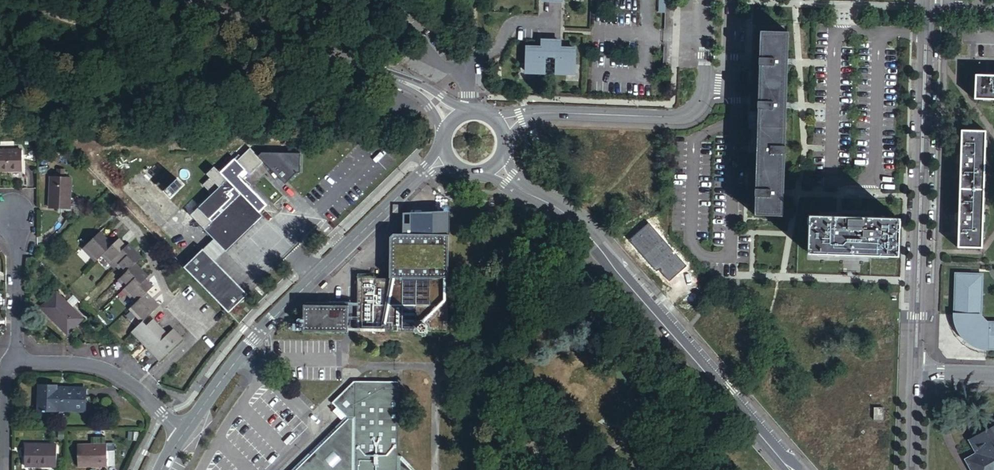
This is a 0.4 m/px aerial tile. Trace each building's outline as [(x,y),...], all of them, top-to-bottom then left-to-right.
[(782,217),(788,34),(762,33),(756,216),(782,217)] [(526,51),(525,75),(544,76),(544,67),(546,67),(546,65),(553,65),(553,67),(556,68),(555,76),(574,77),(575,52),(564,52),(564,56),(559,56),(559,45),(541,44),(541,55),(537,55),(537,52),(526,51)] [(974,99),(993,100),(993,75),(975,75),(974,99)] [(963,131),(959,248),(982,249),(986,132),(963,131)] [(211,235),(225,250),(263,213),(260,211),(268,203),(240,177),(247,171),(249,173),(263,159),(285,182),(297,171),(301,171),(301,150),(262,150),(258,154),(250,146),(241,155),(238,152),(219,171),(213,165),(206,172),(209,176),(202,183),(211,193),(189,214),(208,233),(211,235)] [(0,152),(0,174),(19,174),(19,153),(0,152)] [(67,212),(67,181),(47,181),(46,212),(67,212)] [(358,274),(358,329),(448,330),(450,214),(412,214),(412,222),(404,222),(404,231),(394,231),(390,234),(390,275),(377,275),(377,274),(358,274)] [(810,217),(809,254),(897,256),(898,219),(810,217)] [(225,250),(211,235),(201,245),(215,260),(225,250)] [(93,267),(100,260),(109,250),(97,237),(80,254),(93,267)] [(114,270),(131,255),(125,249),(123,251),(116,244),(109,250),(100,260),(112,273),(114,270)] [(215,260),(201,245),(182,264),(228,309),(247,290),(215,260)] [(122,278),(132,268),(138,262),(131,255),(114,270),(122,278)] [(128,298),(142,283),(144,281),(132,268),(122,278),(117,283),(124,290),(122,292),(128,298)] [(954,272),(952,313),(953,318),(954,325),(958,332),(961,338),(969,344),(975,349),(987,351),(993,351),(993,321),(988,321),(981,314),(983,272),(954,272)] [(135,306),(146,295),(150,291),(142,283),(128,298),(135,306)] [(78,317),(51,289),(51,290),(38,303),(64,330),(78,317)] [(159,309),(146,295),(135,306),(130,311),(143,325),(159,309)] [(304,302),(303,328),(348,329),(349,299),(330,299),(330,302),(304,302)] [(161,366),(184,343),(175,334),(169,339),(155,324),(146,332),(141,327),(134,334),(149,349),(147,351),(161,366)] [(355,368),(354,450),(356,451),(356,467),(283,467),(273,467),(273,469),(422,469),(422,468),(394,467),(394,451),(396,451),(396,444),(396,369),(355,368)] [(354,450),(355,368),(352,368),(344,380),(332,389),(345,402),(283,463),(283,467),(356,467),(356,451),(354,450)] [(51,385),(34,384),(32,409),(49,410),(49,408),(82,410),(83,390),(51,388),(51,385)] [(874,408),(874,419),(883,419),(883,408),(874,408)] [(970,440),(978,454),(966,460),(972,469),(993,469),(993,427),(970,440)] [(107,447),(106,443),(77,443),(77,464),(97,464),(97,462),(107,461),(107,464),(115,464),(115,447),(107,447)] [(54,465),(54,444),(22,444),(23,465),(54,465)] [(401,444),(396,444),(396,451),(394,451),(394,467),(422,468),(422,465),(401,444)]
